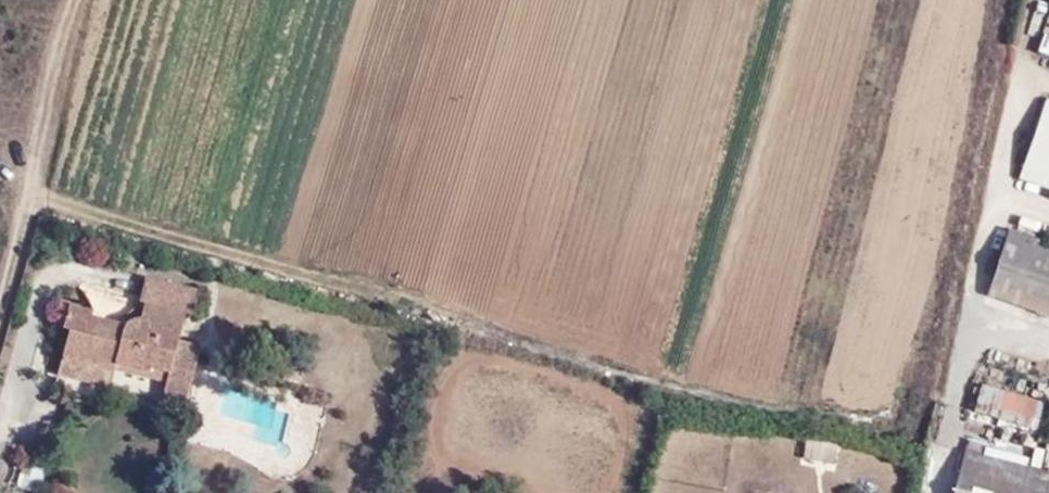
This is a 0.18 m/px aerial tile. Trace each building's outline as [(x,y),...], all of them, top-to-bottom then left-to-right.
[(1046,101),(1019,177),(1048,188),(1048,102),(1046,101)] [(1009,231),(987,295),(1048,316),(1048,245),(1009,231)] [(144,304),(185,314),(195,317),(201,292),(147,278),(141,303),(144,304)] [(181,331),(185,314),(144,304),(141,320),(181,331)] [(178,343),(181,331),(141,320),(135,321),(130,323),(125,326),(92,318),(94,311),(69,305),(63,330),(69,331),(61,362),(114,375),(116,364),(150,372),(151,368),(169,373),(164,387),(163,392),(188,399),(200,349),(178,343)] [(114,375),(61,362),(58,374),(110,388),(114,375)] [(116,364),(114,375),(164,387),(169,373),(151,368),(150,372),(116,364)] [(1044,404),(982,385),(974,412),(1036,431),(1044,404)] [(185,412),(188,399),(163,392),(160,406),(185,412)] [(1028,469),(1033,450),(996,441),(995,445),(971,439),(956,492),(1048,492),(1048,474),(1028,469)] [(837,447),(822,444),(819,461),(834,464),(837,447)]
